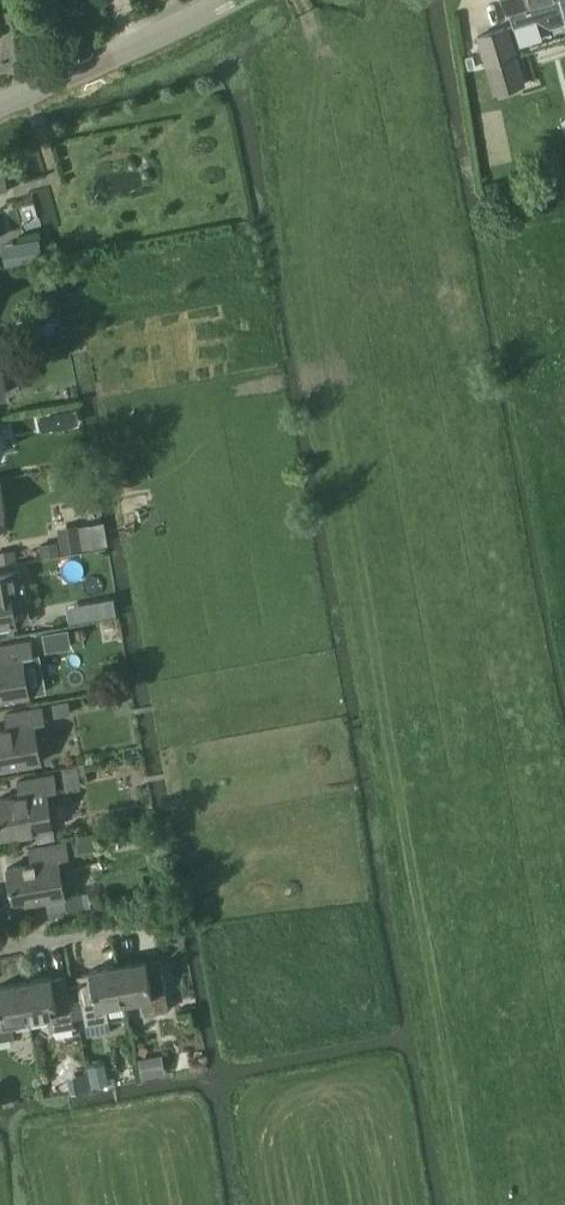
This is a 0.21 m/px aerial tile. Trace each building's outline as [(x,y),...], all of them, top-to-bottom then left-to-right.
[(563,13),(559,0),(504,0),(508,13),(509,12),(514,27),(536,19),(551,27),(564,23),(564,19),(563,13)] [(477,36),(494,95),(526,85),(508,27),(477,36)] [(9,191),(5,169),(0,170),(0,193),(9,191)] [(34,239),(0,248),(0,254),(3,264),(38,255),(34,239)] [(8,392),(2,356),(0,357),(0,394),(8,392)] [(61,553),(82,550),(77,524),(57,527),(61,553)] [(14,559),(13,550),(0,552),(0,561),(14,559)] [(21,584),(19,569),(0,573),(0,628),(31,623),(24,583),(21,584)] [(89,603),(66,607),(69,624),(92,619),(89,603)] [(70,646),(66,627),(43,632),(47,650),(70,646)] [(24,658),(34,656),(31,640),(0,646),(0,701),(30,696),(24,658)] [(124,704),(121,690),(110,692),(113,706),(124,704)] [(52,704),(54,717),(71,714),(69,701),(52,704)] [(35,724),(46,722),(43,706),(4,713),(7,728),(0,730),(0,769),(42,762),(35,724)] [(79,774),(85,773),(84,765),(63,768),(66,789),(81,786),(79,774)] [(48,792),(58,790),(55,774),(16,780),(19,796),(0,800),(0,827),(2,838),(54,829),(48,792)] [(95,849),(93,833),(73,836),(75,852),(95,849)] [(65,897),(59,860),(70,858),(67,841),(28,848),(31,864),(7,868),(14,906),(65,897)] [(117,965),(125,1004),(143,1000),(146,1014),(169,1010),(160,961),(147,964),(146,960),(117,965)] [(106,1007),(125,1004),(117,965),(90,970),(90,974),(77,976),(85,1025),(109,1021),(106,1007)] [(23,982),(30,1021),(48,1018),(51,1031),(74,1027),(65,977),(52,979),(51,977),(23,982)] [(30,1021),(23,982),(0,986),(0,1040),(14,1038),(12,1024),(30,1021)] [(139,1060),(141,1078),(166,1074),(164,1057),(139,1060)] [(99,1065),(87,1068),(92,1089),(110,1085),(106,1064),(99,1065)]
